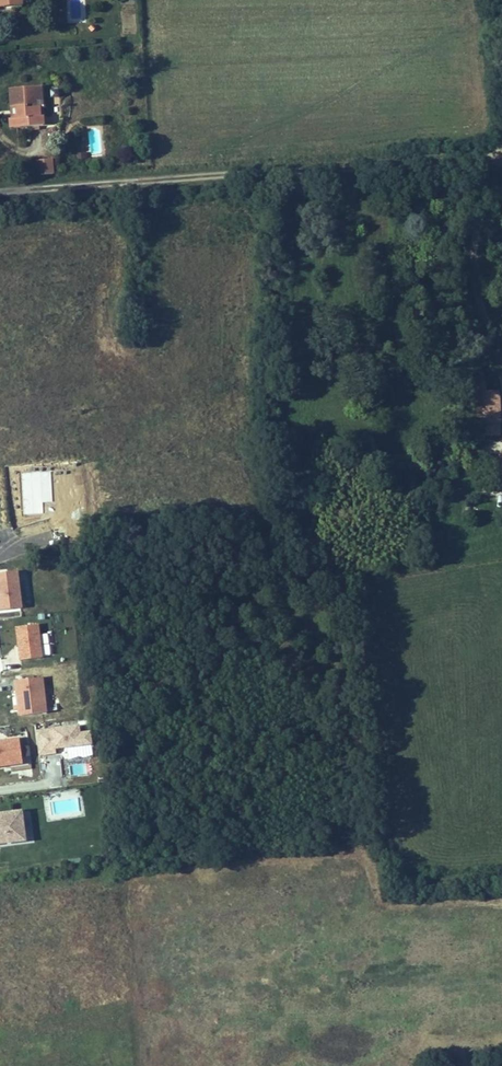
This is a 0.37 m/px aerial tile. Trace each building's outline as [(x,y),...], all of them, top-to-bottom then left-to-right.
[(11,8),(11,1),(23,0),(0,0),(0,9),(11,8)] [(11,8),(23,8),(23,0),(11,1),(11,8)] [(7,89),(9,108),(5,108),(6,124),(10,123),(11,131),(41,129),(40,114),(44,113),(46,111),(43,86),(37,87),(7,89)] [(37,172),(55,171),(54,158),(37,158),(37,172)] [(500,436),(501,391),(485,391),(485,384),(478,384),(477,391),(473,391),(473,425),(484,425),(484,436),(500,436)] [(0,573),(0,610),(22,607),(18,571),(0,573)] [(38,625),(15,628),(20,660),(43,656),(38,625)] [(43,679),(15,682),(18,717),(47,715),(43,679)] [(79,726),(36,731),(39,757),(55,755),(55,750),(91,746),(89,734),(80,735),(79,726)] [(0,741),(0,767),(22,765),(19,739),(0,741)] [(10,837),(10,842),(29,840),(27,820),(19,821),(18,812),(0,815),(0,838),(10,837)]
